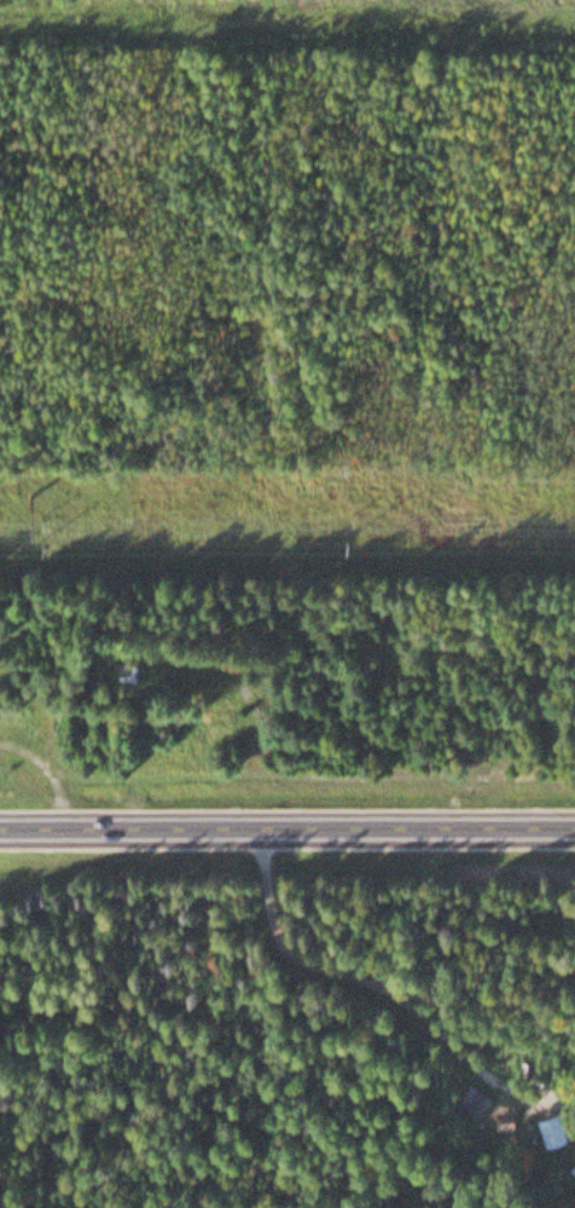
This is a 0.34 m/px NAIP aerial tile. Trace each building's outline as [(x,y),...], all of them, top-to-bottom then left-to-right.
[(133,678),(133,658),(116,658),(116,678),(133,678)] [(541,1148),(573,1141),(564,1107),(533,1115),(541,1148)]
